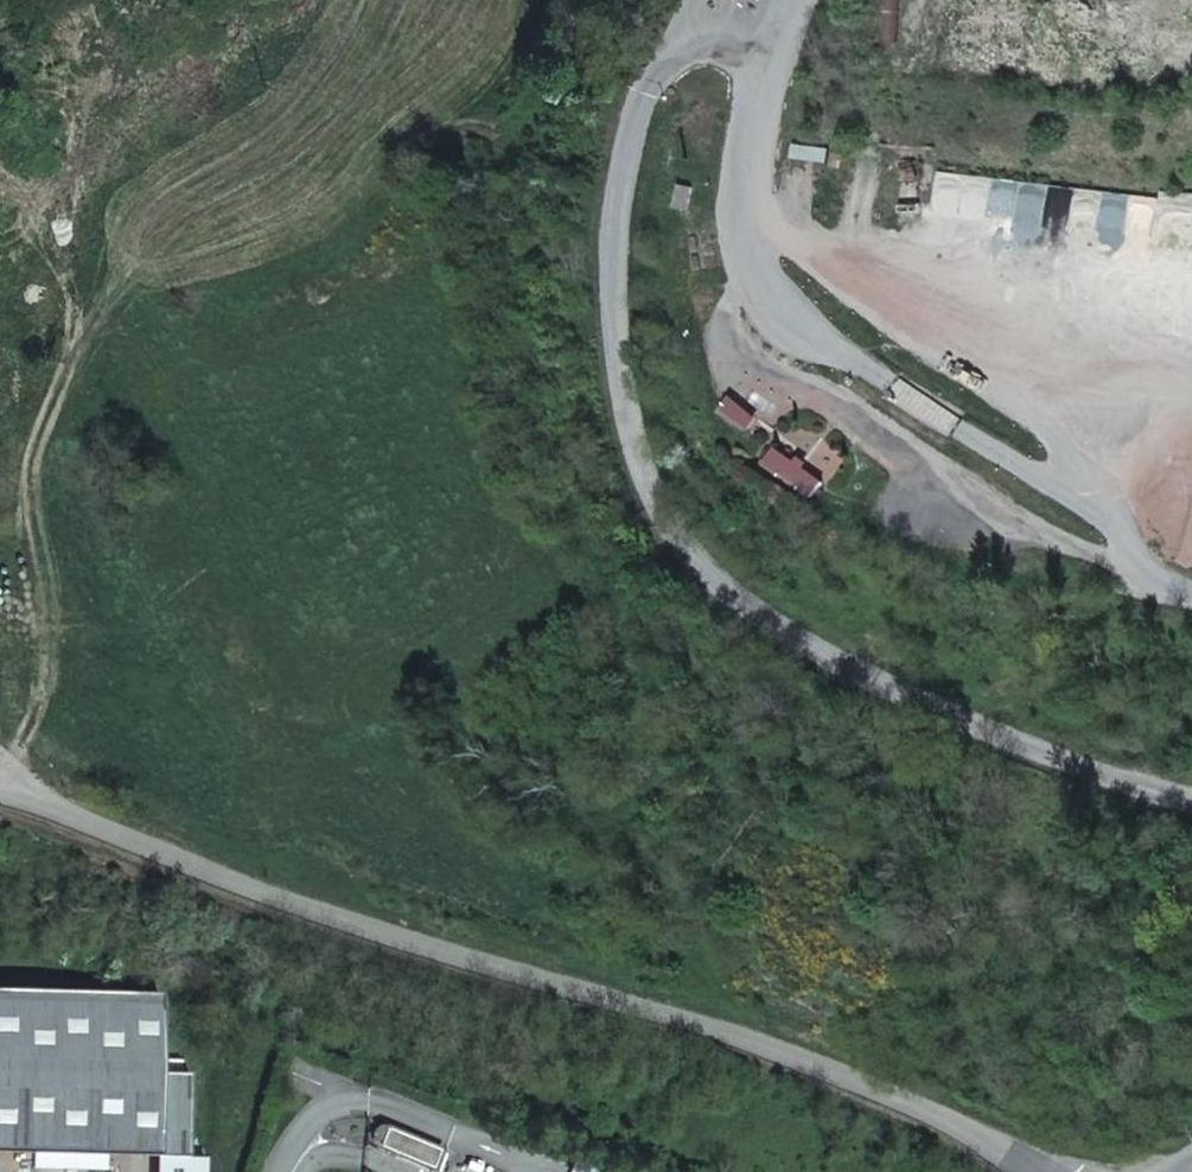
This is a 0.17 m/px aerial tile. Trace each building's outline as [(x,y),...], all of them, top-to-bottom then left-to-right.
[(0,992),(0,1156),(189,1158),(190,1075),(160,1074),(161,1011),(161,995),(0,992)] [(384,1126),(377,1145),(420,1163),(427,1144),(384,1126)] [(427,1144),(420,1163),(430,1167),(438,1149),(427,1144)]
